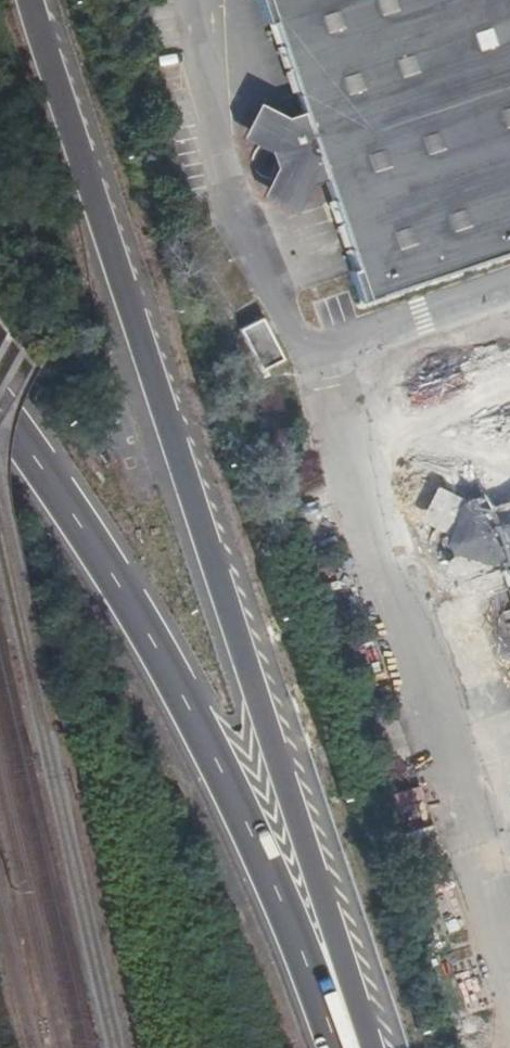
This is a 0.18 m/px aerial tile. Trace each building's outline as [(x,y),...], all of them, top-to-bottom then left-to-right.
[(509,252),(509,0),(258,0),(266,23),(270,22),(306,128),(269,141),(281,176),(318,164),(353,269),(348,271),(359,302),(509,252)]
